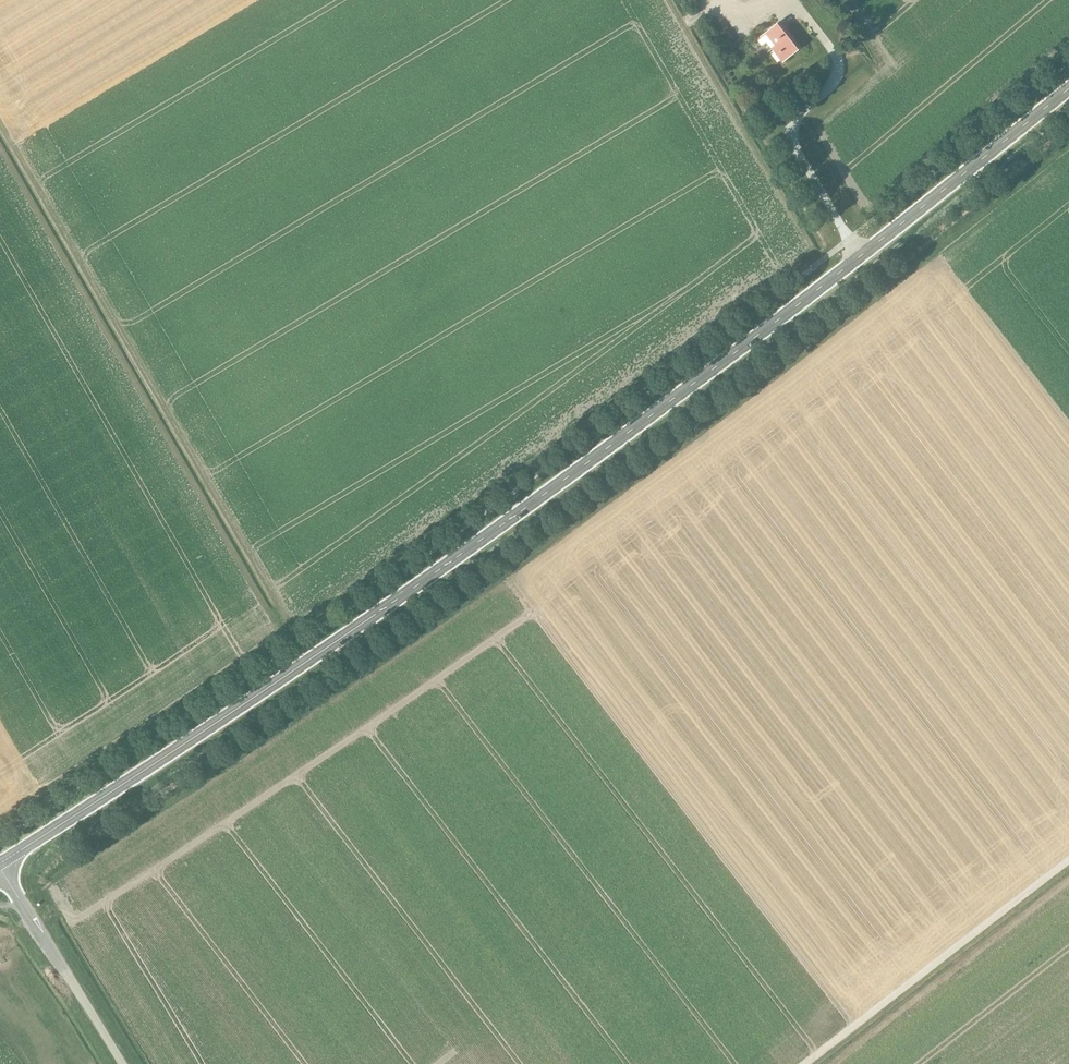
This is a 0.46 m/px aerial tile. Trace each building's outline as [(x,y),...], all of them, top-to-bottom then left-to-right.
[(783,62),(801,48),(780,21),(766,33),(775,45),(771,48),(783,62)]
